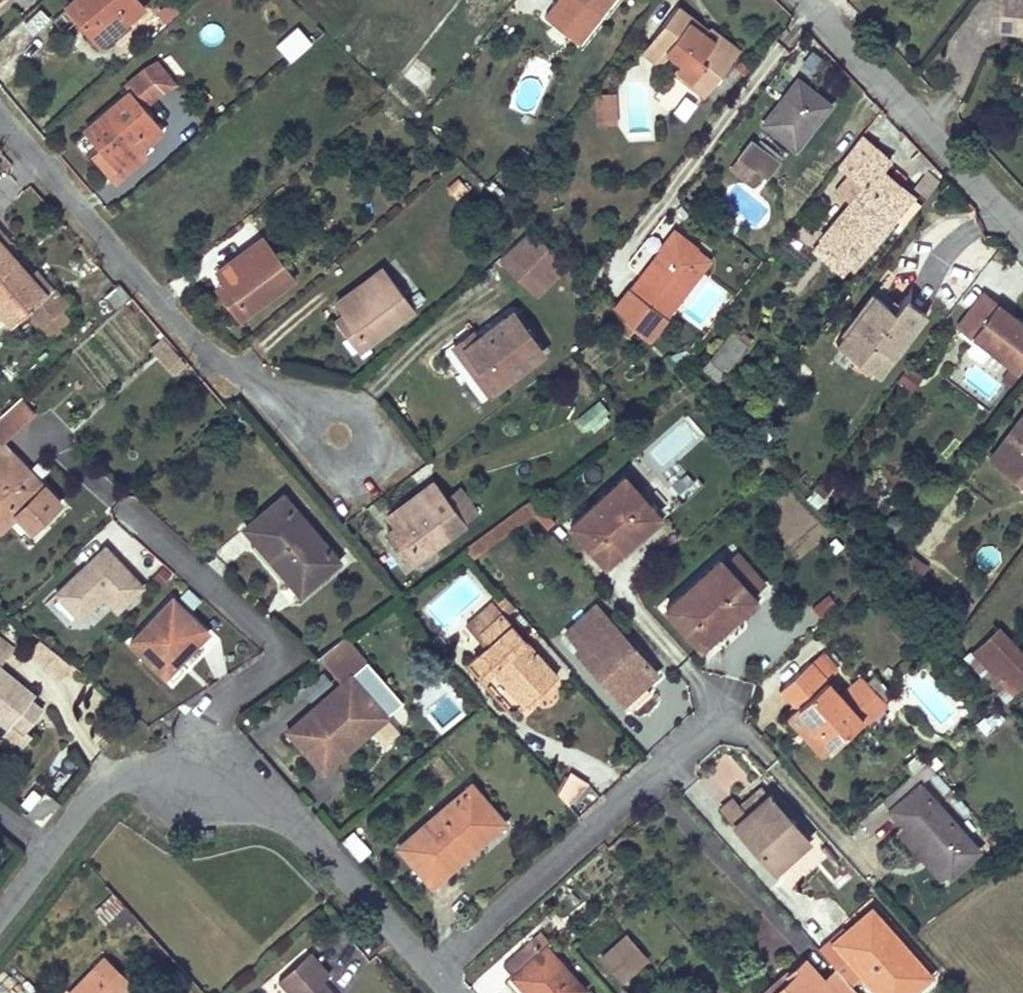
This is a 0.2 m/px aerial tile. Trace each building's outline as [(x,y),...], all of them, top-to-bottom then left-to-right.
[(145,6),(139,0),(74,0),(65,8),(98,46),(145,6)] [(544,16),(578,43),(613,0),(557,0),(544,16)] [(998,29),(1022,31),(1022,0),(1001,0),(998,29)] [(735,57),(704,34),(707,30),(677,6),(652,39),(669,52),(680,62),(676,68),(692,80),(696,76),(711,88),(722,73),(729,64),(735,57)] [(289,62),(312,41),(297,24),(273,45),(289,62)] [(739,51),(709,28),(707,30),(704,34),(735,57),(739,51)] [(669,52),(652,39),(642,52),(659,65),(669,52)] [(175,84),(156,63),(144,69),(162,90),(175,84)] [(420,89),(430,77),(413,64),(404,76),(420,89)] [(726,76),(733,67),(729,64),(722,73),(726,76)] [(711,88),(696,76),(692,80),(676,68),(673,71),(705,95),(711,88)] [(162,129),(143,106),(162,90),(144,69),(125,86),(129,91),(84,130),(100,150),(116,168),(139,148),(162,129)] [(658,99),(685,120),(701,100),(674,79),(658,99)] [(775,133),(809,89),(798,80),(763,124),(775,133)] [(412,106),(390,86),(386,91),(407,110),(412,106)] [(796,150),(830,105),(809,89),(775,133),(796,150)] [(616,103),(615,93),(599,94),(601,125),(610,124),(609,104),(616,103)] [(617,124),(616,103),(609,104),(610,124),(617,124)] [(850,176),(874,146),(876,144),(863,134),(838,166),(850,176)] [(766,145),(760,139),(756,144),(763,149),(766,145)] [(750,166),(763,149),(756,144),(751,140),(738,156),(739,157),(750,166)] [(782,158),(766,145),(763,149),(779,162),(782,158)] [(894,216),(889,212),(907,191),(881,169),(889,159),(874,146),(850,176),(840,188),(853,199),(821,238),(852,264),(854,265),(894,216)] [(116,168),(100,150),(94,155),(115,180),(145,155),(139,148),(116,168)] [(766,179),(779,162),(763,149),(750,166),(766,179)] [(750,166),(739,157),(731,167),(742,175),(745,172),(747,169),(750,166)] [(747,179),(755,170),(750,166),(747,169),(745,172),(742,175),(747,179)] [(926,197),(939,180),(934,177),(922,193),(926,197)] [(458,199),(468,190),(458,179),(448,189),(458,199)] [(507,196),(496,185),(491,191),(502,202),(507,196)] [(894,216),(912,195),(907,191),(889,212),(894,216)] [(5,246),(11,241),(0,228),(0,241),(5,246)] [(537,299),(569,265),(531,229),(498,263),(537,299)] [(671,310),(711,259),(674,231),(614,309),(624,318),(647,340),(665,318),(671,310)] [(246,313),(294,277),(264,237),(216,272),(224,284),(246,313)] [(852,264),(821,238),(812,248),(843,274),(852,264)] [(19,262),(5,246),(0,241),(0,277),(19,262)] [(0,277),(0,312),(11,325),(27,310),(40,325),(61,307),(66,302),(53,288),(47,293),(30,274),(19,262),(0,277)] [(365,344),(414,308),(384,268),(335,304),(343,315),(365,344)] [(36,269),(30,274),(47,293),(53,288),(36,269)] [(119,283),(107,292),(118,305),(130,296),(119,283)] [(246,313),(224,284),(216,290),(238,319),(246,313)] [(893,358),(926,314),(904,297),(894,310),(874,294),(836,344),(866,367),(868,368),(871,368),(873,367),(875,366),(886,352),(893,358)] [(1015,317),(985,294),(981,299),(1011,322),(1015,317)] [(1015,317),(1011,322),(981,299),(960,327),(962,328),(992,351),(1012,366),(1002,379),(1010,386),(1017,378),(1015,376),(1018,371),(1022,365),(1022,323),(1015,317)] [(61,307),(40,325),(51,337),(72,319),(61,307)] [(669,321),(675,314),(671,310),(665,318),(669,321)] [(1,334),(11,325),(0,312),(0,332),(1,334)] [(543,353),(514,312),(465,348),(474,360),(495,388),(543,353)] [(365,344),(343,315),(336,321),(357,350),(365,344)] [(992,351),(962,328),(959,333),(972,343),(968,349),(968,353),(979,362),(984,361),(992,351)] [(718,378),(745,346),(730,334),(703,366),(718,378)] [(683,365),(691,354),(686,351),(671,355),(668,360),(678,370),(683,365)] [(878,376),(893,358),(886,352),(875,366),(873,367),(871,368),(868,368),(866,367),(878,376)] [(495,388),(474,360),(466,365),(487,394),(495,388)] [(24,393),(0,415),(0,434),(35,403),(24,393)] [(586,431),(609,411),(600,400),(577,419),(586,431)] [(990,459),(1022,484),(1022,415),(990,459)] [(16,514),(31,530),(59,503),(30,473),(27,475),(22,470),(25,468),(0,442),(0,528),(16,514)] [(630,541),(659,515),(653,509),(627,479),(624,477),(570,525),(601,560),(617,546),(615,543),(620,538),(630,541)] [(465,522),(477,513),(468,501),(456,510),(447,498),(435,481),(387,517),(395,529),(416,558),(465,522)] [(468,501),(459,489),(447,498),(456,510),(468,501)] [(282,495),(244,527),(255,540),(290,581),(303,571),(312,581),(338,560),(282,495)] [(471,557),(532,512),(524,503),(463,548),(471,557)] [(416,558),(395,529),(387,535),(409,564),(416,558)] [(605,563),(630,541),(620,538),(615,543),(617,546),(601,560),(605,563)] [(141,586),(103,546),(54,592),(78,618),(102,595),(116,610),(141,586)] [(763,583),(737,554),(725,566),(751,595),(763,583)] [(725,624),(754,598),(751,595),(725,566),(720,559),(666,608),(697,643),(712,629),(710,626),(715,621),(725,624)] [(175,574),(162,562),(151,574),(163,586),(175,574)] [(312,581),(303,571),(290,581),(299,592),(312,581)] [(516,607),(501,591),(493,598),(508,614),(516,607)] [(823,618),(837,605),(827,594),(813,607),(823,618)] [(116,610),(102,595),(78,618),(92,633),(116,610)] [(173,599),(131,642),(166,674),(207,631),(173,599)] [(502,615),(492,603),(468,624),(478,636),(481,633),(502,615)] [(656,672),(596,606),(566,633),(579,647),(576,650),(620,699),(620,698),(640,681),(643,684),(644,684),(656,672)] [(557,676),(502,615),(481,633),(491,643),(472,660),(487,677),(494,670),(498,667),(503,673),(500,677),(525,705),(557,676)] [(700,647),(725,624),(715,621),(710,626),(712,629),(697,643),(700,647)] [(997,627),(972,651),(1014,694),(1022,685),(1022,655),(997,627)] [(14,647),(0,636),(0,665),(14,647)] [(37,637),(26,651),(59,674),(68,662),(37,637)] [(371,729),(387,716),(352,676),(366,663),(344,637),(318,655),(342,683),(337,687),(288,730),(305,750),(310,745),(324,761),(366,724),(371,729)] [(1014,694),(972,651),(965,658),(1007,701),(1014,694)] [(845,702),(840,696),(824,678),(834,670),(820,654),(810,663),(810,662),(781,688),(798,707),(794,710),(808,725),(811,722),(817,728),(813,732),(830,750),(834,746),(862,720),(845,702)] [(342,683),(318,655),(313,659),(337,687),(342,683)] [(503,673),(498,667),(494,670),(500,677),(503,673)] [(9,726),(12,722),(24,731),(43,709),(31,700),(34,695),(0,668),(0,719),(9,726)] [(866,683),(861,678),(840,696),(845,702),(866,683)] [(631,710),(650,691),(644,684),(643,684),(640,681),(620,698),(631,710)] [(868,721),(882,708),(883,702),(866,683),(845,702),(862,720),(868,721)] [(817,728),(811,722),(808,725),(794,710),(788,715),(824,755),(830,750),(813,732),(817,728)] [(20,745),(28,735),(24,731),(12,722),(9,726),(4,732),(20,745)] [(324,771),(371,729),(366,724),(324,761),(310,745),(305,750),(324,771)] [(925,762),(917,753),(904,765),(912,774),(925,762)] [(978,849),(919,784),(928,776),(956,808),(962,802),(936,773),(935,773),(925,762),(912,774),(882,800),(891,809),(904,824),(948,873),(950,875),(978,849)] [(599,796),(586,783),(570,772),(558,793),(578,816),(599,796)] [(476,839),(500,818),(471,784),(399,846),(432,884),(480,842),(476,839)] [(749,817),(771,798),(762,787),(740,806),(733,798),(721,808),(722,809),(735,823),(735,824),(746,814),(749,817)] [(44,797),(39,804),(51,813),(57,806),(44,797)] [(808,840),(771,798),(749,817),(746,814),(735,824),(775,869),(808,840)] [(967,808),(962,802),(956,808),(961,813),(967,808)] [(29,817),(42,826),(51,813),(39,804),(29,817)] [(735,823),(722,809),(721,808),(721,809),(735,824),(735,823)] [(480,842),(504,822),(500,818),(476,839),(480,842)] [(361,842),(376,830),(367,819),(352,832),(342,840),(360,859),(369,851),(361,842)] [(775,869),(735,824),(775,870),(775,869)] [(948,873),(904,824),(897,830),(942,879),(948,873)] [(780,872),(794,885),(825,853),(811,840),(780,872)] [(850,935),(875,913),(871,909),(847,931),(850,935)] [(843,946),(877,915),(875,913),(850,935),(847,931),(837,939),(843,946)] [(900,949),(904,946),(877,915),(843,946),(828,959),(836,968),(850,984),(862,974),(879,992),(909,992),(925,979),(900,949)] [(837,939),(847,931),(844,927),(835,936),(835,937),(836,938),(837,939)] [(546,947),(550,943),(539,932),(531,940),(541,951),(546,947)] [(623,981),(647,960),(626,935),(602,956),(623,981)] [(822,952),(837,939),(836,938),(835,937),(835,936),(819,949),(822,952)] [(828,959),(843,946),(837,939),(822,952),(828,959)] [(546,947),(541,951),(531,940),(506,963),(516,974),(513,977),(527,992),(580,992),(582,991),(584,989),(546,947)] [(930,975),(904,946),(900,949),(925,979),(930,975)] [(278,979),(290,992),(325,992),(317,984),(321,981),(329,975),(309,952),(278,979)] [(130,983),(103,957),(69,992),(113,992),(114,992),(120,992),(130,983)] [(836,968),(823,979),(805,958),(790,972),(788,973),(790,976),(771,992),(859,992),(850,984),(836,968)] [(516,974),(506,963),(502,965),(513,977),(516,974)] [(790,976),(788,973),(790,972),(787,968),(759,992),(771,992),(790,976)] [(321,981),(317,984),(325,992),(332,992),(321,981)]
